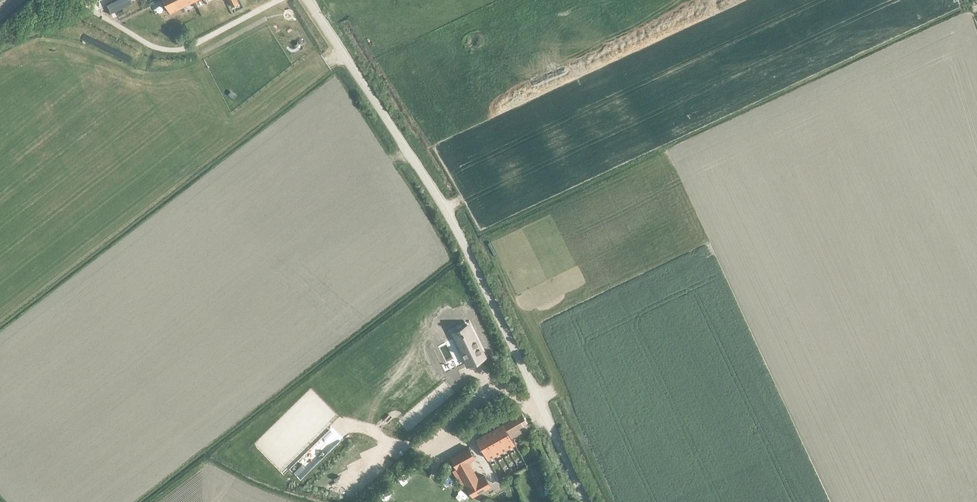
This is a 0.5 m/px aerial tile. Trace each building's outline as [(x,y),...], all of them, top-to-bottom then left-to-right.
[(169,12),(174,10),(194,0),(163,0),(169,12)] [(465,358),(468,365),(477,361),(484,357),(482,354),(470,328),(455,336),(465,358)] [(522,412),(476,438),(487,458),(514,443),(510,437),(518,433),(515,428),(527,421),(522,412)] [(468,447),(450,457),(456,467),(457,467),(467,485),(466,485),(472,495),(490,485),(484,475),(476,479),(466,462),(474,457),(468,447)]
